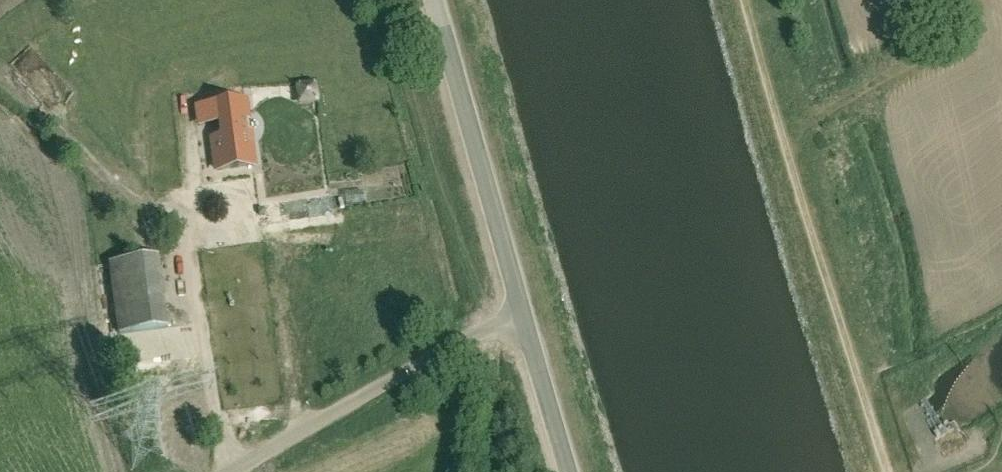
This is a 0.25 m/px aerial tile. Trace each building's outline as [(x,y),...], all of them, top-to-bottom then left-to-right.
[(244,102),(208,107),(211,125),(219,124),(221,138),(213,139),(217,171),(253,166),(249,134),(245,134),(243,121),(247,120),(244,102)] [(343,234),(344,203),(268,202),(267,232),(343,234)] [(162,255),(111,262),(121,333),(172,326),(162,255)]
